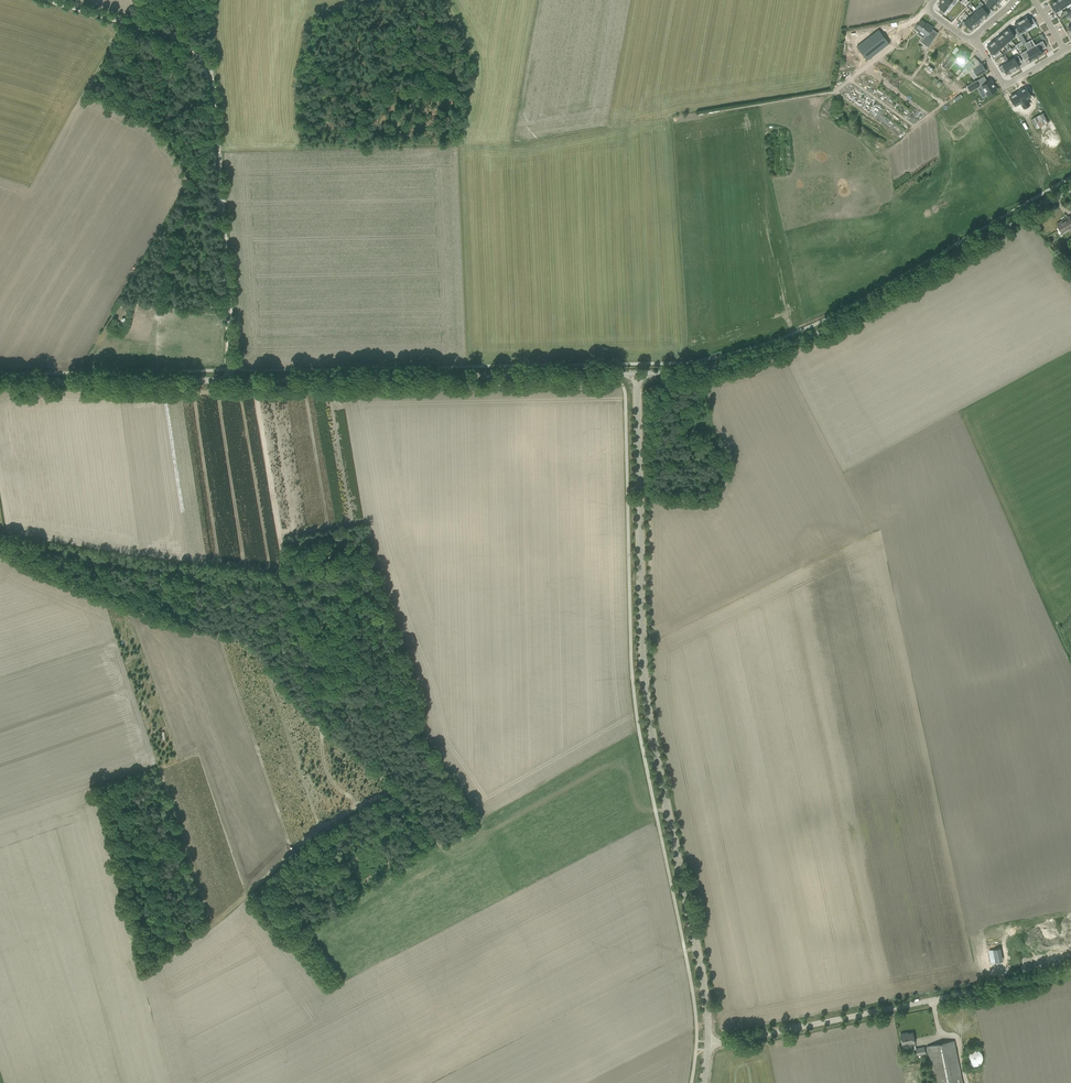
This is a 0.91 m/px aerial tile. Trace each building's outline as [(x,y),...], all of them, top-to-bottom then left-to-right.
[(938,6),(945,11),(951,3),(954,5),(958,0),(942,0),(938,6)] [(984,2),(985,2),(994,10),(996,7),(997,5),(991,0),(985,0),(984,2)] [(1053,1),(1050,3),(1057,13),(1062,10),(1061,8),(1061,9),(1056,0),(1054,2),(1053,1)] [(1056,0),(1061,9),(1061,8),(1066,6),(1062,0),(1056,0)] [(982,7),(977,11),(984,19),(986,17),(986,16),(988,14),(989,15),(982,7)] [(977,11),(973,14),(980,22),(982,20),(982,21),(984,19),(977,11)] [(973,14),(969,18),(976,26),(978,24),(978,23),(980,22),(973,14)] [(1023,18),(1021,20),(1026,28),(1036,23),(1032,17),(1029,19),(1027,16),(1023,18)] [(969,18),(965,22),(971,30),(972,29),(971,29),(974,27),(976,26),(969,18)] [(914,28),(914,29),(919,32),(920,30),(921,30),(926,34),(920,42),(928,47),(934,39),(928,35),(934,27),(929,24),(929,25),(921,20),(918,25),(917,25),(917,24),(917,25),(914,29),(914,28)] [(1017,28),(1014,30),(1018,36),(1027,31),(1026,28),(1021,20),(1018,21),(1015,23),(1017,28)] [(1006,30),(1004,32),(1011,40),(1011,39),(1015,35),(1008,28),(1006,30)] [(886,40),(879,31),(857,47),(868,61),(873,58),(872,57),(884,47),(881,43),(886,40)] [(1002,33),(1000,35),(1006,43),(1007,44),(1012,40),(1011,39),(1011,40),(1004,32),(1002,34),(1002,33)] [(998,37),(996,39),(1002,46),(1006,43),(1000,35),(998,37)] [(994,40),(992,42),(998,50),(999,50),(1002,46),(996,39),(994,40)] [(1032,39),(1028,41),(1037,56),(1043,53),(1041,50),(1046,47),(1042,41),(1035,45),(1032,39)] [(1022,50),(1019,52),(1024,60),(1030,57),(1032,60),(1037,56),(1028,41),(1024,43),(1028,49),(1023,52),(1022,50)] [(990,44),(987,46),(995,56),(1000,52),(999,50),(998,50),(992,42),(989,44),(990,44)] [(952,52),(942,66),(948,70),(958,57),(965,62),(971,54),(961,47),(955,55),(952,52)] [(1018,55),(1009,61),(1014,69),(1016,68),(1016,69),(1020,67),(1018,63),(1022,61),(1018,55)] [(970,61),(961,72),(964,75),(973,69),(977,76),(986,71),(981,63),(976,67),(974,65),(975,64),(970,61)] [(1009,61),(998,67),(1002,73),(1006,70),(1008,73),(1011,71),(1014,69),(1009,61)] [(927,80),(931,74),(924,70),(917,82),(927,89),(931,83),(927,80)] [(991,79),(982,85),(988,95),(997,90),(991,79)] [(977,81),(967,86),(971,92),(980,86),(977,81)] [(1025,87),(1010,96),(1015,105),(1021,102),(1020,103),(1022,105),(1024,107),(1029,104),(1026,99),(1031,96),(1025,87)] [(847,96),(872,115),(876,109),(850,91),(847,96)] [(1038,99),(1032,102),(1038,113),(1044,110),(1038,99)] [(889,119),(894,114),(886,108),(882,113),(889,119)] [(1057,224),(1060,229),(1062,233),(1070,228),(1070,219),(1069,216),(1065,219),(1057,224)] [(990,951),(992,958),(1001,956),(998,948),(990,951)] [(906,1034),(906,1033),(900,1034),(903,1045),(910,1043),(910,1044),(915,1043),(913,1032),(906,1034)] [(954,1041),(927,1046),(935,1082),(963,1082),(954,1041)] [(916,1048),(917,1055),(925,1053),(924,1047),(916,1048)] [(983,1058),(983,1057),(983,1056),(983,1055),(983,1054),(982,1054),(982,1053),(981,1052),(981,1051),(980,1051),(979,1050),(978,1049),(977,1049),(976,1049),(975,1049),(974,1049),(973,1049),(972,1049),(971,1049),(970,1050),(969,1050),(969,1051),(968,1051),(968,1052),(967,1052),(967,1053),(967,1054),(966,1054),(966,1055),(966,1056),(966,1057),(966,1058),(966,1059),(966,1060),(967,1061),(967,1062),(968,1063),(969,1064),(970,1065),(971,1065),(972,1065),(973,1066),(974,1066),(975,1066),(976,1066),(977,1065),(978,1065),(979,1065),(979,1064),(980,1064),(981,1063),(982,1062),(982,1061),(982,1060),(983,1060),(983,1059),(983,1058)]
